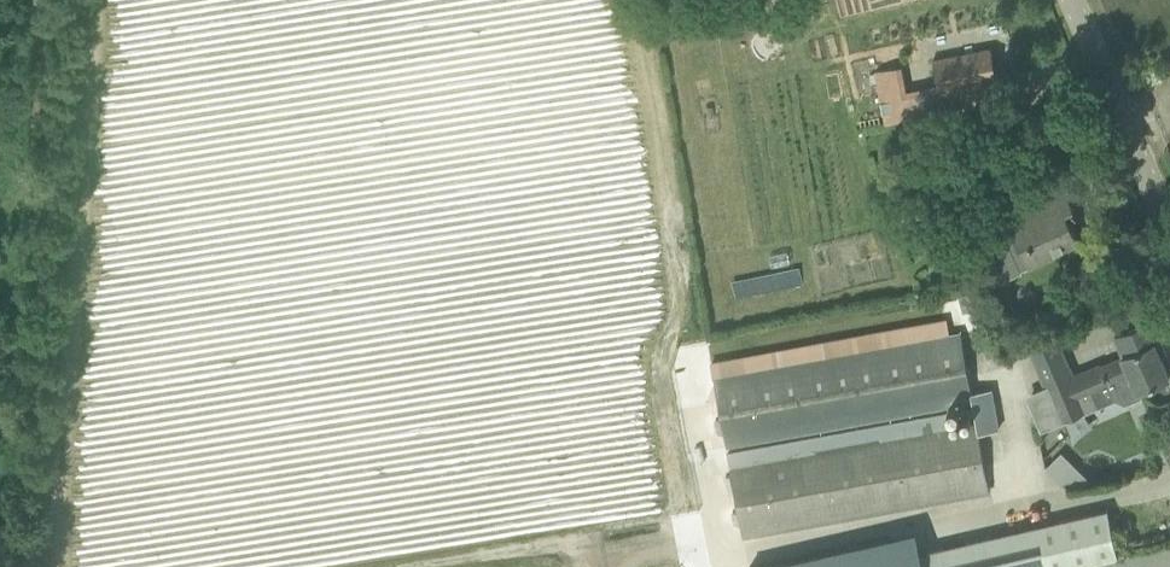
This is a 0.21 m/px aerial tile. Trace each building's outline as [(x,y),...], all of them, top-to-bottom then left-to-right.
[(934,59),(940,88),(882,99),(887,121),(965,105),(961,83),(991,77),(997,76),(991,48),(934,59)] [(1029,266),(1081,243),(1071,222),(1063,225),(1059,214),(1075,207),(1065,185),(1006,212),(1029,266)] [(1155,343),(1161,340),(1152,320),(1115,336),(1123,355),(1122,355),(1123,356),(1051,387),(1053,391),(1059,405),(1065,419),(1084,410),(1115,397),(1116,399),(1126,403),(1142,396),(1139,389),(1169,376),(1155,343)] [(726,444),(974,399),(972,391),(967,366),(960,333),(714,377),(726,444)] [(972,391),(974,399),(978,422),(980,432),(999,429),(991,388),(972,391)] [(978,422),(976,423),(731,468),(743,534),(990,489),(980,432),(978,422)] [(1108,509),(1108,508),(910,554),(913,566),(1068,566),(1119,555),(1108,509)] [(910,554),(887,560),(882,538),(755,566),(913,566),(910,554)]
